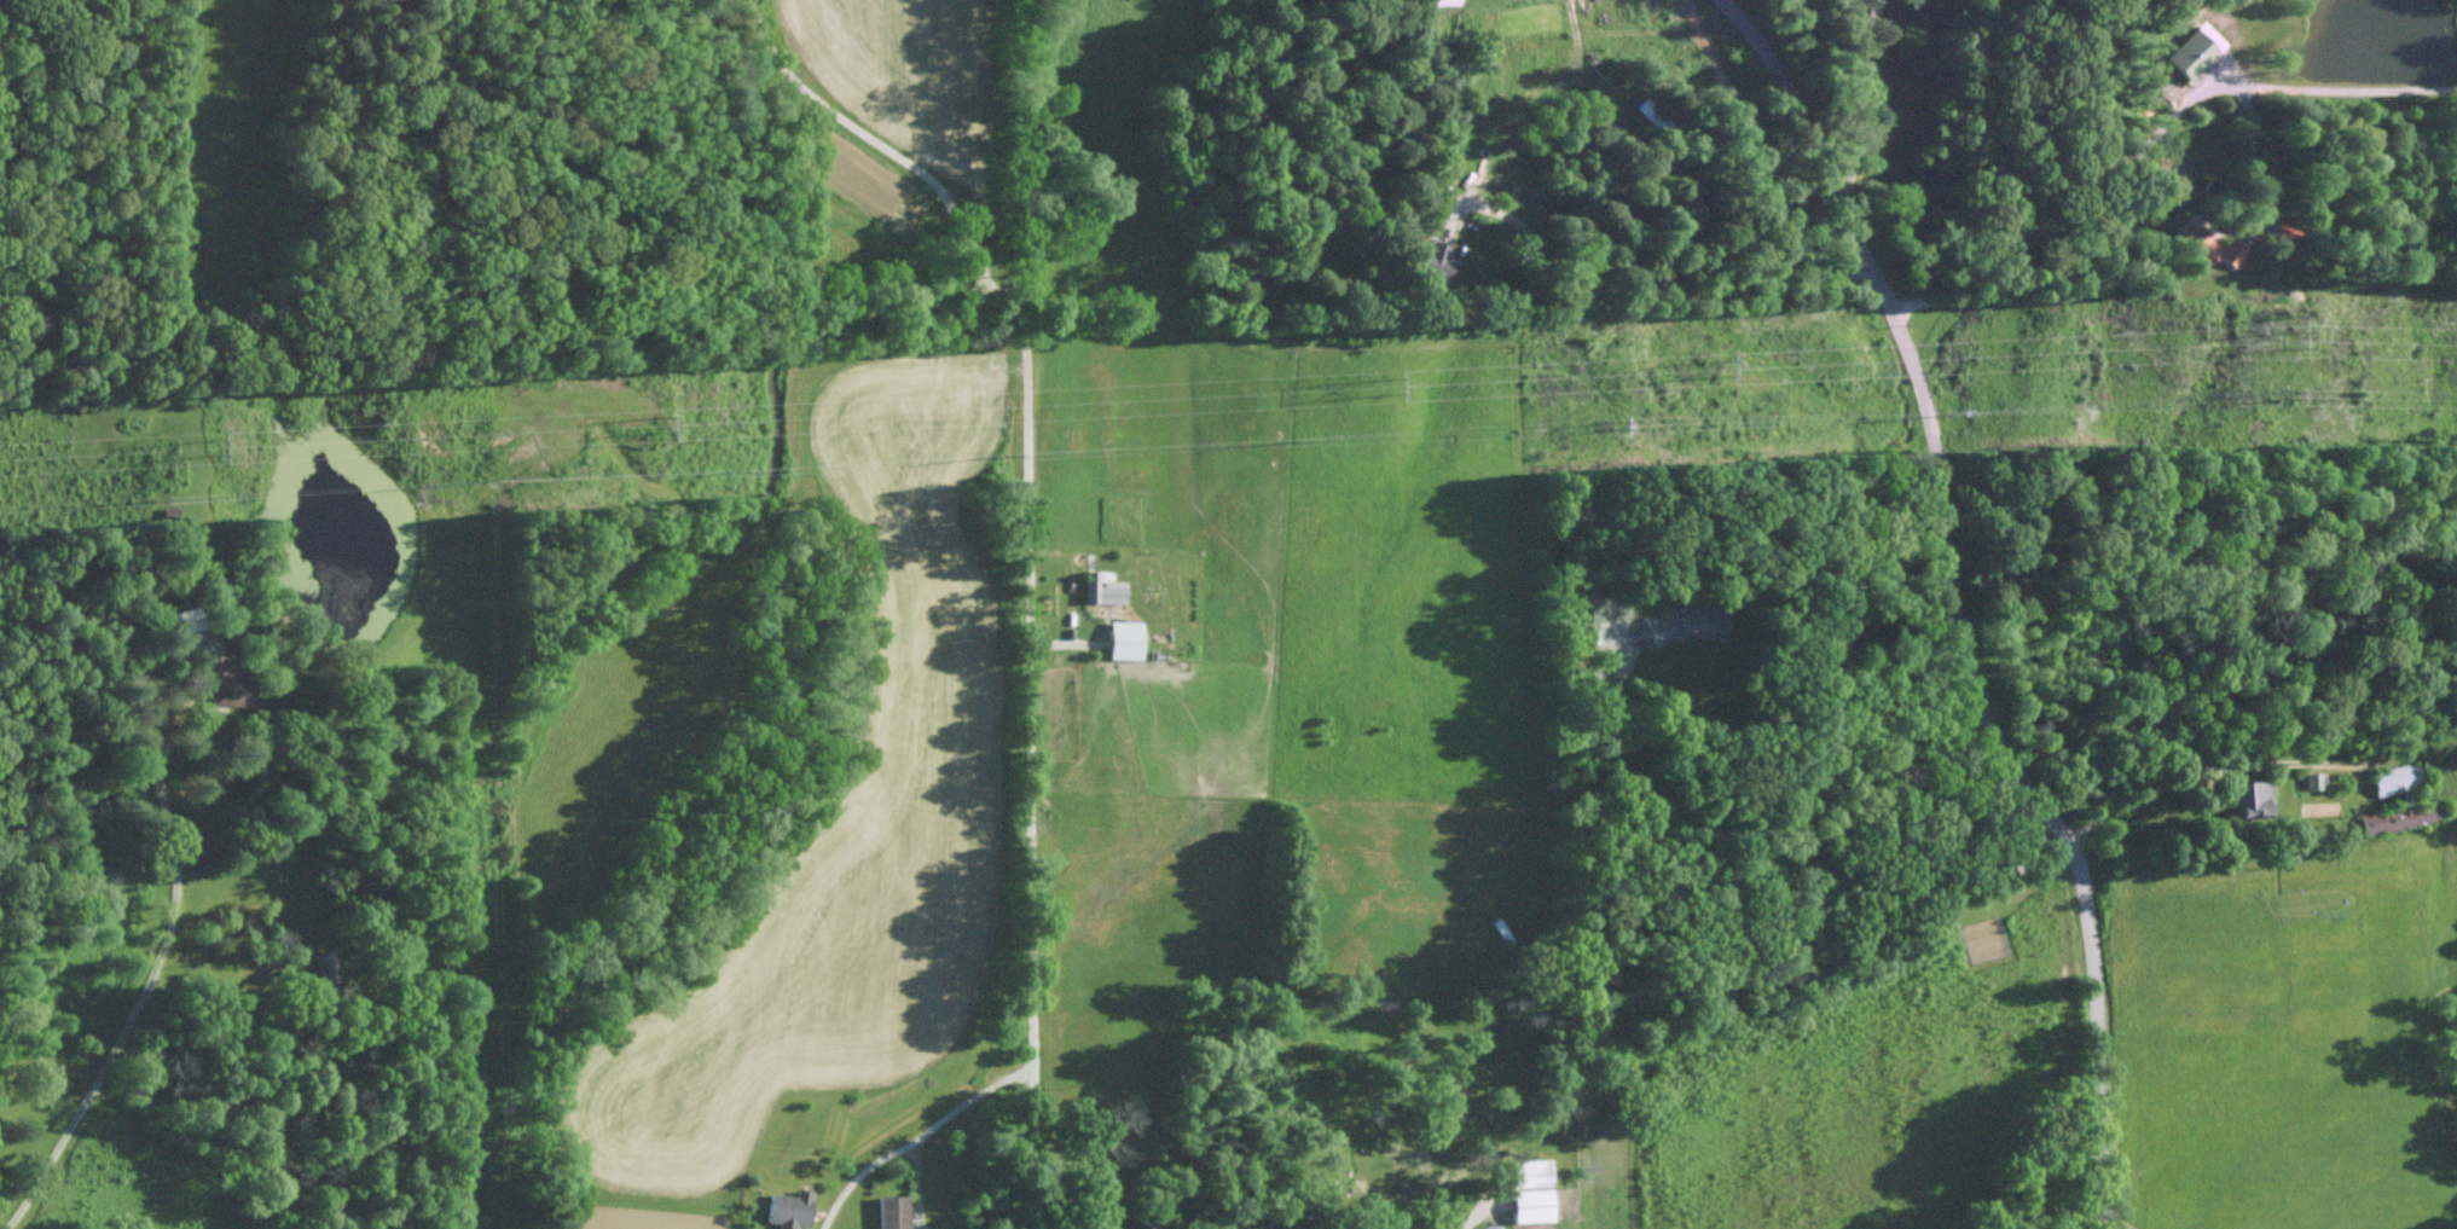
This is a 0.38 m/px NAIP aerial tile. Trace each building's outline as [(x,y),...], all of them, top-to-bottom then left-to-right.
[(2190,74),(2213,52),(2190,28),(2160,58),(2188,86),(2195,79),(2190,74)] [(2200,269),(2215,246),(2181,222),(2165,245),(2200,269)] [(2212,257),(2229,268),(2242,249),(2224,238),(2212,257)] [(1436,282),(1444,261),(1435,258),(1440,247),(1420,240),(1408,272),(1436,282)] [(1080,603),(1122,603),(1123,581),(1100,580),(1100,571),(1081,570),(1080,603)] [(1626,618),(1627,595),(1587,594),(1586,617),(1626,618)] [(1642,618),(1650,649),(1726,629),(1717,598),(1642,618)] [(1137,659),(1137,622),(1104,621),(1103,659),(1137,659)] [(232,706),(232,696),(226,696),(227,675),(202,675),(201,705),(232,706)] [(2367,769),(2370,794),(2417,789),(2414,764),(2367,769)] [(2322,772),(2300,773),(2301,790),(2323,789),(2322,772)] [(2231,812),(2267,811),(2267,781),(2231,782),(2231,812)] [(2355,834),(2412,828),(2409,806),(2353,812),(2355,834)] [(1550,1220),(1548,1158),(1505,1159),(1507,1221),(1550,1220)] [(761,1220),(774,1221),(773,1228),(792,1228),(793,1225),(803,1226),(808,1190),(791,1188),(790,1195),(765,1191),(761,1220)] [(902,1193),(872,1195),(874,1228),(903,1228),(902,1193)]
